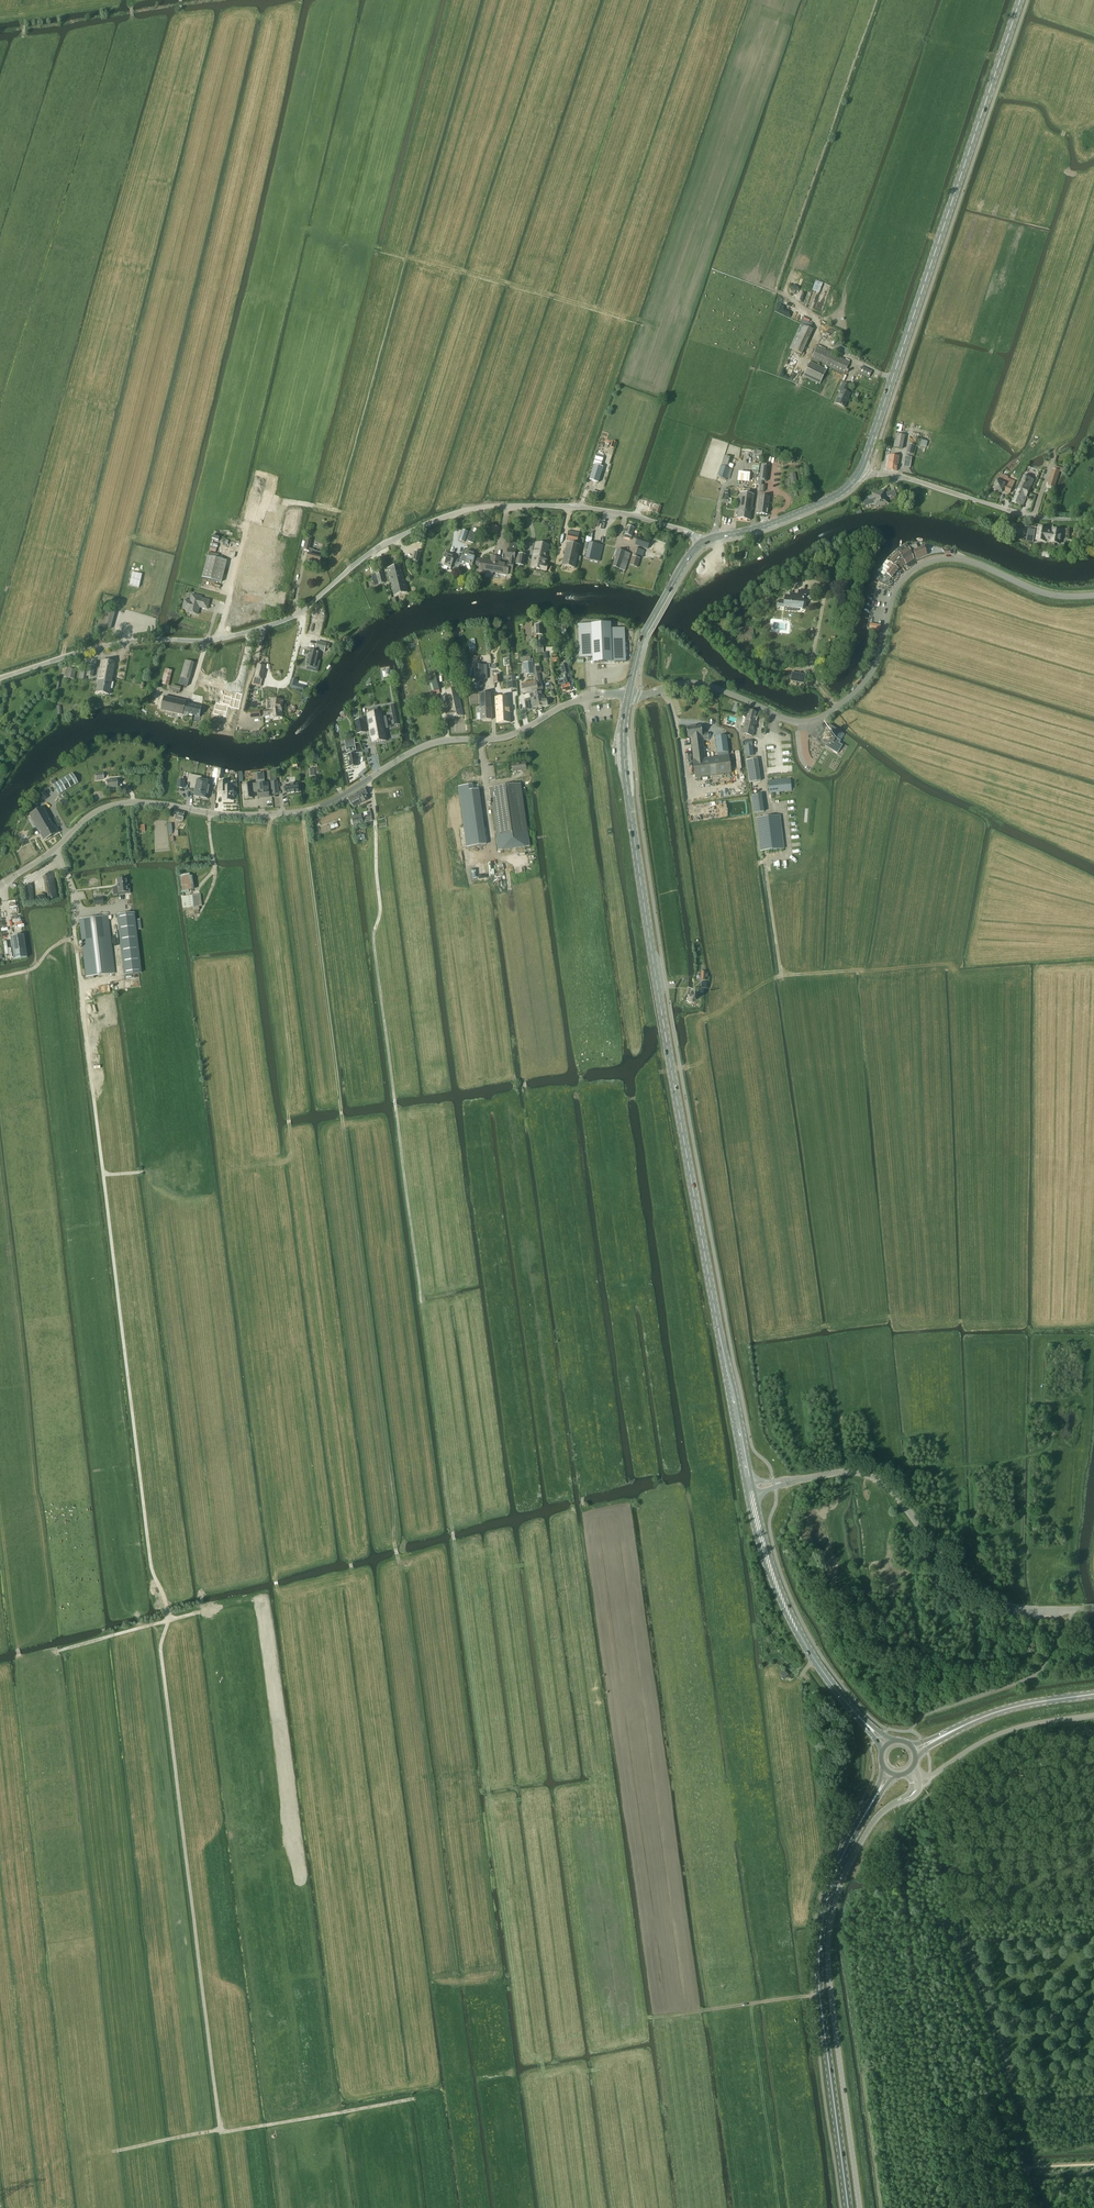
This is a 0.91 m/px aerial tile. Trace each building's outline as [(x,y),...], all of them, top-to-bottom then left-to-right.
[(801,354),(813,330),(800,324),(789,348),(801,354)] [(844,374),(849,362),(817,347),(811,358),(844,374)] [(826,370),(810,362),(803,377),(819,384),(826,370)] [(869,377),(871,371),(861,367),(858,373),(869,377)] [(844,407),(850,393),(845,391),(848,385),(842,382),(839,390),(840,391),(835,403),(844,407)] [(902,449),(905,436),(896,434),(893,447),(902,449)] [(889,455),(889,456),(887,470),(897,471),(899,457),(889,455)] [(598,483),(603,467),(594,464),(589,480),(598,483)] [(766,482),(768,465),(761,464),(759,481),(766,482)] [(726,480),(729,469),(720,466),(717,477),(726,480)] [(1019,488),(1028,492),(1033,480),(1024,476),(1019,488)] [(1007,481),(999,477),(994,489),(1002,492),(1003,491),(1010,494),(1012,489),(1005,486),(1007,481)] [(1051,478),(1049,486),(1054,488),(1057,480),(1051,478)] [(1022,507),(1028,492),(1019,488),(1013,503),(1022,507)] [(872,496),(863,498),(865,506),(874,504),(887,501),(887,497),(891,496),(891,497),(896,496),(895,491),(886,493),(885,490),(871,493),(872,496)] [(740,493),(738,512),(737,519),(750,520),(754,495),(740,493)] [(767,515),(769,497),(759,496),(756,513),(767,515)] [(490,533),(497,535),(499,528),(492,526),(490,533)] [(631,537),(634,528),(627,526),(624,535),(625,535),(624,538),(630,540),(631,537)] [(1048,529),(1039,528),(1036,541),(1047,543),(1047,541),(1049,542),(1049,543),(1059,545),(1062,531),(1052,530),(1052,532),(1047,531),(1048,529)] [(468,532),(463,530),(459,540),(464,542),(468,532)] [(578,542),(579,533),(569,531),(567,540),(578,542)] [(476,535),(470,533),(467,541),(473,543),(476,535)] [(311,540),(307,539),(304,550),(309,551),(306,561),(319,564),(321,557),(322,553),(313,551),(314,550),(309,549),(311,540)] [(638,539),(635,545),(648,550),(650,543),(651,541),(647,540),(646,542),(638,539)] [(496,557),(493,573),(507,575),(508,572),(512,572),(516,551),(517,544),(509,542),(508,549),(506,558),(509,559),(509,564),(499,562),(500,558),(496,557)] [(547,572),(548,566),(546,566),(550,545),(536,542),(530,568),(547,572)] [(575,568),(579,546),(567,543),(562,566),(575,568)] [(599,562),(603,546),(589,543),(585,558),(599,562)] [(916,559),(927,555),(923,546),(913,551),(916,559)] [(642,557),(644,551),(635,548),(633,554),(642,557)] [(886,559),(877,571),(883,576),(887,580),(889,577),(891,578),(898,570),(897,569),(906,564),(913,559),(910,552),(909,550),(908,548),(899,554),(898,552),(889,561),(886,559)] [(625,571),(630,554),(617,550),(614,558),(615,558),(613,567),(625,571)] [(421,552),(414,551),(412,561),(419,562),(421,552)] [(460,561),(459,564),(464,565),(465,564),(472,566),(475,558),(472,557),(474,553),(466,551),(464,557),(461,557),(460,561)] [(515,564),(524,566),(526,555),(517,553),(515,564)] [(456,565),(457,560),(454,559),(454,558),(452,557),(452,556),(445,554),(443,559),(446,559),(443,566),(451,568),(452,564),(456,565)] [(227,561),(207,556),(202,577),(222,582),(227,561)] [(479,570),(493,573),(496,557),(491,556),(491,561),(480,559),(476,559),(475,566),(479,567),(479,570)] [(637,567),(640,559),(632,556),(629,565),(637,567)] [(391,582),(404,579),(400,566),(387,569),(391,582)] [(379,584),(385,583),(382,572),(371,575),(373,580),(377,579),(379,584)] [(407,592),(404,579),(391,582),(394,596),(407,592)] [(125,580),(123,589),(136,592),(138,583),(125,580)] [(778,601),(777,604),(777,606),(784,607),(802,609),(803,599),(812,600),(812,592),(799,591),(798,598),(785,596),(785,602),(778,601)] [(184,600),(183,604),(182,608),(188,610),(188,612),(197,615),(199,607),(207,609),(209,600),(201,599),(202,597),(192,595),(190,601),(184,600)] [(110,629),(115,612),(104,609),(99,626),(110,629)] [(579,658),(583,658),(598,657),(598,662),(607,662),(626,662),(624,628),(605,629),(605,624),(597,624),(577,624),(579,658)] [(324,652),(326,643),(318,641),(316,650),(324,652)] [(427,644),(415,647),(417,653),(429,649),(427,644)] [(315,668),(318,652),(310,650),(306,666),(315,668)] [(434,659),(425,661),(428,676),(436,674),(434,659)] [(95,692),(108,695),(109,688),(111,688),(112,684),(110,683),(114,663),(101,661),(95,692)] [(187,686),(194,663),(185,661),(178,684),(187,686)] [(527,675),(533,674),(532,662),(523,663),(524,671),(527,671),(527,675)] [(569,674),(566,664),(561,665),(563,675),(569,674)] [(80,679),(86,680),(87,676),(92,677),(94,667),(88,666),(82,665),(81,671),(80,679)] [(255,678),(262,679),(265,667),(258,665),(255,678)] [(487,665),(474,666),(474,679),(487,679),(487,665)] [(534,697),(540,696),(542,696),(543,696),(542,690),(543,690),(539,674),(541,673),(540,667),(534,668),(535,675),(536,681),(537,684),(538,691),(533,692),(534,697)] [(74,679),(76,670),(67,668),(66,677),(74,679)] [(162,684),(169,686),(172,670),(165,669),(162,684)] [(805,683),(807,674),(793,671),(791,679),(805,683)] [(567,683),(566,678),(557,680),(559,685),(564,684),(564,685),(561,686),(562,693),(571,690),(569,684),(565,685),(565,684),(567,683)] [(537,684),(536,681),(521,684),(521,687),(523,694),(529,692),(531,701),(535,701),(535,702),(541,701),(540,696),(534,697),(533,692),(538,691),(537,684)] [(446,719),(463,715),(457,688),(445,690),(449,709),(444,710),(446,719)] [(491,707),(491,708),(490,693),(478,693),(479,708),(477,708),(477,713),(480,713),(480,720),(491,720),(491,707)] [(219,703),(216,714),(225,716),(226,710),(228,710),(229,703),(230,704),(232,697),(224,696),(222,702),(221,702),(221,704),(219,703)] [(183,715),(186,704),(186,702),(164,697),(161,710),(183,715)] [(509,697),(495,697),(497,724),(510,723),(509,697)] [(267,700),(267,709),(269,709),(269,710),(269,711),(279,710),(279,713),(282,713),(282,711),(283,700),(269,699),(269,700),(267,700)] [(186,704),(183,715),(188,716),(189,714),(199,717),(201,707),(186,704)] [(282,718),(282,713),(279,713),(279,710),(269,711),(269,710),(263,710),(264,716),(270,715),(270,719),(282,718)] [(746,719),(754,721),(757,713),(749,710),(746,719)] [(381,712),(367,714),(372,743),(378,742),(386,741),(384,731),(381,712)] [(357,734),(365,732),(363,719),(355,720),(357,734)] [(746,719),(742,733),(753,736),(756,722),(754,721),(746,719)] [(811,736),(811,737),(816,740),(816,741),(815,741),(825,747),(825,746),(831,750),(837,753),(842,745),(839,743),(841,741),(837,739),(838,737),(841,732),(829,725),(828,728),(821,724),(818,729),(816,728),(813,733),(811,736)] [(701,725),(687,727),(688,738),(691,738),(694,760),(693,760),(695,778),(731,773),(726,736),(715,737),(718,757),(705,759),(704,747),(703,741),(709,740),(708,733),(702,734),(701,725)] [(746,756),(754,755),(752,740),(744,741),(745,747),(746,756)] [(355,743),(345,745),(346,752),(347,755),(355,753),(355,754),(361,753),(358,743),(355,743)] [(355,753),(347,755),(349,767),(357,766),(355,754),(355,753)] [(757,759),(746,760),(749,783),(760,781),(757,759)] [(512,772),(526,770),(525,763),(511,764),(512,772)] [(53,785),(59,794),(77,783),(72,774),(57,783),(53,785)] [(189,775),(188,782),(191,783),(191,787),(196,788),(194,796),(195,796),(195,797),(199,798),(199,797),(201,797),(204,781),(201,780),(201,777),(193,775),(189,775)] [(790,779),(768,781),(769,793),(791,791),(790,779)] [(107,788),(117,787),(117,780),(106,781),(107,788)] [(204,781),(201,797),(207,799),(210,782),(204,781)] [(221,782),(220,793),(226,794),(225,800),(233,800),(235,788),(231,787),(231,783),(221,782)] [(253,785),(242,786),(243,793),(245,793),(245,799),(252,798),(252,792),(253,792),(258,791),(258,792),(260,791),(259,784),(259,783),(258,783),(253,784),(253,785)] [(260,791),(258,792),(259,797),(264,797),(269,797),(268,791),(268,783),(265,783),(263,783),(262,783),(259,784),(260,791)] [(290,784),(286,785),(287,793),(291,793),(294,793),(294,792),(299,792),(298,783),(293,784),(293,783),(290,784)] [(472,784),(458,786),(466,847),(486,844),(478,789),(473,790),(472,784)] [(521,784),(489,788),(498,851),(529,847),(527,830),(522,795),(522,794),(521,789),(521,784)] [(364,789),(358,793),(361,798),(360,798),(362,802),(367,799),(365,795),(367,794),(364,789)] [(43,800),(47,797),(44,792),(39,794),(43,800)] [(356,794),(348,799),(351,804),(353,807),(356,805),(361,802),(359,799),(360,798),(361,798),(358,793),(356,794)] [(754,813),(764,812),(761,794),(751,795),(754,813)] [(43,841),(57,833),(42,807),(29,815),(43,841)] [(182,821),(184,812),(175,810),(174,816),(175,816),(174,819),(182,821)] [(372,821),(370,811),(367,812),(368,816),(364,816),(365,822),(372,821)] [(362,816),(353,819),(354,825),(363,823),(362,816)] [(783,849),(779,816),(756,818),(760,852),(783,849)] [(25,833),(19,836),(22,841),(28,838),(25,833)] [(182,891),(194,890),(192,876),(181,878),(182,891)] [(125,893),(125,894),(130,893),(129,885),(127,886),(126,879),(117,880),(118,887),(116,887),(117,887),(117,894),(125,893)] [(199,906),(198,895),(181,897),(183,908),(199,906)] [(134,913),(116,915),(123,974),(138,972),(141,972),(134,913)] [(108,916),(99,917),(79,919),(86,977),(114,973),(108,916)] [(10,937),(13,959),(26,957),(23,935),(10,937)] [(695,1000),(695,998),(694,996),(695,995),(692,993),(690,992),(690,994),(688,994),(687,995),(686,996),(686,997),(686,999),(686,1000),(687,1002),(688,1003),(690,1003),(692,1003),(693,1002),(694,1001),(695,1000)] [(785,1679),(788,1674),(784,1670),(780,1674),(785,1679)]
